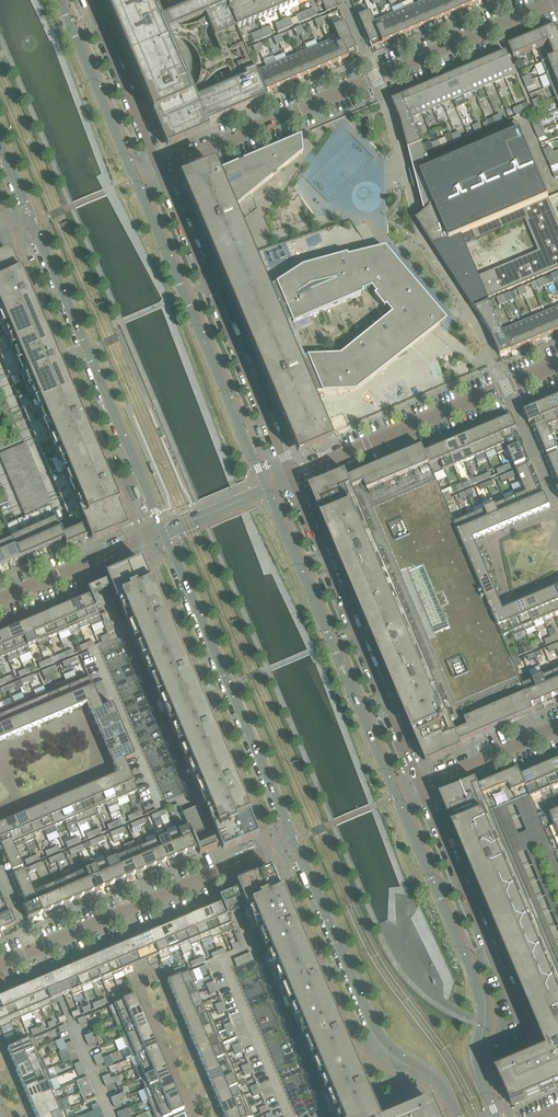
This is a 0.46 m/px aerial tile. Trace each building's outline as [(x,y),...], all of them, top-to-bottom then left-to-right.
[(167,148),(209,130),(206,124),(255,103),(243,75),(194,96),(166,31),(204,15),(214,38),(236,28),(227,8),(228,7),(225,0),(193,0),(160,15),(153,0),(104,0),(167,148)] [(303,0),(245,0),(228,7),(227,8),(236,28),(303,0)] [(326,12),(338,7),(335,0),(321,0),(326,12)] [(436,0),(428,0),(425,1),(433,22),(444,18),(436,0)] [(448,0),(436,0),(444,18),(454,13),(448,0)] [(460,0),(448,0),(454,13),(464,9),(460,0)] [(472,0),(460,0),(464,9),(474,5),(472,0)] [(433,22),(425,1),(414,6),(423,27),(433,22)] [(423,27),(414,6),(404,10),(413,31),(423,27)] [(413,31),(404,10),(394,15),(402,35),(413,31)] [(374,23),(369,12),(357,17),(358,19),(357,19),(361,28),(362,28),(363,30),(374,26),(373,24),(374,23)] [(402,35),(394,15),(383,19),(392,40),(402,35)] [(392,40),(383,19),(374,23),(373,24),(374,26),(382,44),(384,43),(392,40)] [(350,33),(346,24),(345,24),(344,22),(333,27),(337,38),(338,39),(339,41),(350,36),(349,33),(350,33)] [(382,44),(374,26),(363,30),(364,33),(363,33),(367,42),(368,42),(371,49),(382,44)] [(556,27),(545,32),(550,43),(549,43),(555,57),(555,58),(557,57),(557,32),(556,27)] [(550,43),(545,32),(527,39),(532,51),(549,43),(550,43)] [(355,47),(356,47),(352,38),(351,38),(350,36),(339,41),(347,59),(358,54),(355,47)] [(347,59),(339,41),(338,39),(337,38),(328,42),(336,63),(344,60),(347,59)] [(532,51),(527,39),(509,47),(514,58),(532,51)] [(336,63),(328,42),(317,47),(326,68),(336,63)] [(326,68),(317,47),(307,51),(316,72),(326,68)] [(316,72),(307,51),(297,56),(306,76),(316,72)] [(516,74),(508,56),(507,53),(496,58),(505,79),(516,74)] [(306,76),(297,56),(287,60),(295,81),(306,76)] [(555,58),(555,57),(542,63),(547,75),(557,70),(557,57),(555,58)] [(505,79),(496,58),(486,62),(495,83),(505,79)] [(295,81),(287,60),(276,64),(285,85),(295,81)] [(495,83),(486,62),(476,67),(484,87),(495,83)] [(285,85),(276,64),(266,69),(275,89),(285,85)] [(484,87),(476,67),(465,71),(474,92),(484,87)] [(275,89),(266,69),(256,73),(264,93),(265,94),(275,89)] [(264,93),(256,73),(255,70),(243,75),(255,103),(267,98),(265,94),(264,93)] [(547,75),(551,86),(557,84),(557,70),(547,75)] [(474,92),(465,71),(455,75),(464,96),(474,92)] [(464,96),(455,75),(445,80),(454,101),(464,96)] [(532,80),(530,75),(522,78),(525,84),(532,80)] [(454,101),(445,80),(435,84),(443,105),(454,101)] [(534,86),(532,81),(532,80),(525,84),(527,89),(534,86)] [(443,105),(435,84),(424,89),(433,109),(443,105)] [(433,109),(424,89),(414,93),(414,94),(423,114),(433,109)] [(423,114),(414,94),(403,98),(410,114),(412,118),(423,114)] [(410,114),(403,98),(393,102),(396,110),(400,118),(410,114)] [(542,103),(540,98),(532,101),(534,107),(542,103)] [(531,111),(528,103),(521,106),(524,114),(531,111)] [(544,109),(542,104),(542,103),(534,107),(537,112),(544,109)] [(416,129),(412,118),(410,114),(400,118),(401,121),(404,134),(416,129)] [(548,197),(516,122),(429,159),(427,155),(423,145),(423,144),(408,150),(425,213),(416,220),(433,246),(461,234),(466,245),(525,220),(521,209),(548,197)] [(544,130),(541,125),(534,128),(536,133),(544,130)] [(423,144),(416,129),(404,134),(408,147),(408,150),(423,144)] [(546,135),(544,130),(536,133),(538,138),(546,135)] [(322,394),(339,393),(339,392),(355,392),(446,320),(393,259),(384,248),(385,248),(384,248),(381,248),(380,249),(359,253),(359,254),(356,254),(347,256),(346,254),(302,267),(289,275),(289,274),(275,283),(266,289),(245,240),(239,225),(241,223),(236,207),(250,195),(252,194),(253,193),(302,153),(301,135),(220,170),(216,171),(213,165),(207,168),(180,179),(200,227),(209,249),(211,253),(235,309),(253,353),(266,383),(271,395),(297,456),(330,442),(310,394),(322,394)] [(435,152),(431,144),(430,142),(423,145),(427,155),(435,152)] [(553,153),(551,148),(543,151),(546,156),(553,153)] [(555,158),(553,153),(546,156),(548,161),(555,158)] [(557,268),(557,221),(549,199),(548,197),(521,209),(525,220),(539,251),(479,276),(466,245),(461,234),(433,246),(472,305),(477,303),(474,297),(486,292),(489,298),(557,268)] [(0,256),(0,327),(4,336),(10,351),(17,367),(20,375),(30,397),(33,405),(36,412),(46,435),(49,443),(56,458),(62,474),(69,489),(72,497),(80,516),(84,526),(89,537),(92,543),(127,528),(110,488),(105,475),(84,427),(79,414),(69,391),(58,366),(53,352),(32,304),(27,291),(10,251),(0,256)] [(555,283),(552,275),(545,278),(548,285),(555,283)] [(488,298),(489,298),(486,292),(474,297),(477,303),(472,305),(475,311),(491,304),(488,298)] [(514,300),(510,292),(500,297),(503,304),(514,300)] [(497,319),(491,304),(475,311),(477,313),(478,313),(485,324),(497,319)] [(554,310),(544,314),(553,335),(557,332),(557,319),(554,310)] [(553,335),(544,314),(534,318),(542,339),(553,335)] [(542,339),(534,318),(523,323),(532,343),(542,339)] [(502,332),(497,319),(485,324),(492,335),(493,339),(504,334),(503,331),(502,332)] [(532,343),(523,323),(513,327),(522,348),(532,343)] [(522,348),(513,327),(503,331),(504,334),(512,352),(522,348)] [(512,352),(504,334),(493,339),(497,346),(496,346),(501,357),(512,352)] [(549,401),(557,422),(557,398),(549,401)] [(539,406),(546,422),(548,427),(557,423),(557,422),(549,401),(539,406)] [(539,406),(524,412),(529,425),(534,423),(535,427),(546,422),(539,406)] [(512,417),(497,424),(504,440),(515,436),(513,432),(517,430),(512,417)] [(535,427),(547,454),(557,449),(548,427),(546,422),(535,427)] [(497,424),(487,428),(498,455),(508,450),(504,440),(497,424)] [(487,428),(476,432),(485,454),(495,449),(497,455),(498,455),(487,428)] [(476,432),(466,437),(475,458),(485,454),(476,432)] [(515,436),(504,440),(508,450),(515,468),(526,463),(515,436)] [(466,437),(456,441),(465,462),(475,458),(466,437)] [(456,441),(445,445),(454,467),(465,462),(456,441)] [(445,445),(435,450),(444,471),(454,467),(445,445)] [(346,473),(311,488),(331,535),(337,551),(339,554),(341,559),(344,566),(348,575),(354,591),(363,611),(372,632),(382,657),(385,663),(391,678),(395,688),(398,694),(402,703),(415,733),(425,759),(428,765),(463,750),(461,744),(515,721),(519,719),(535,712),(532,706),(523,685),(517,672),(515,666),(513,661),(511,657),(502,637),(489,606),(483,591),(478,580),(472,565),(468,555),(454,523),(446,504),(444,499),(442,495),(439,489),(434,475),(425,454),(423,448),(407,455),(404,456),(392,461),(349,479),(346,473)] [(425,454),(434,475),(444,471),(435,450),(425,454)] [(548,457),(557,481),(557,453),(548,457)] [(528,466),(516,471),(524,488),(526,493),(528,498),(539,493),(528,466)] [(524,488),(514,492),(525,519),(525,518),(535,514),(536,514),(535,514),(528,498),(526,493),(524,488)] [(515,498),(506,502),(514,523),(515,523),(515,522),(524,518),(514,492),(513,492),(515,498)] [(539,493),(528,498),(535,514),(549,508),(550,508),(545,495),(541,497),(539,493)] [(506,502),(495,506),(504,527),(505,527),(514,523),(506,502)] [(495,506),(485,510),(494,532),(494,531),(504,527),(495,506)] [(485,510),(475,515),(483,536),(484,536),(484,535),(494,531),(485,510)] [(475,515),(464,519),(474,541),(474,540),(483,536),(475,515)] [(80,516),(70,520),(74,531),(84,526),(80,516)] [(455,523),(454,523),(468,555),(478,551),(478,550),(474,541),(464,519),(455,523)] [(68,546),(63,535),(57,520),(45,525),(53,545),(63,541),(66,547),(68,546)] [(53,545),(45,525),(34,530),(42,550),(53,545)] [(89,537),(84,526),(74,531),(63,535),(68,546),(89,537)] [(42,550),(34,530),(23,534),(31,554),(42,550)] [(31,554),(23,534),(12,539),(20,559),(31,554)] [(20,559),(12,539),(0,544),(9,564),(20,559)] [(0,544),(0,568),(9,564),(0,544)] [(478,551),(468,555),(472,565),(478,580),(489,576),(489,575),(488,576),(478,551)] [(141,561),(105,576),(108,582),(106,582),(106,583),(108,582),(110,587),(106,589),(137,662),(159,715),(182,769),(198,806),(182,813),(188,827),(189,827),(198,848),(197,849),(199,855),(200,854),(220,846),(222,852),(257,837),(237,789),(236,790),(231,777),(232,776),(222,752),(215,736),(214,736),(208,723),(209,723),(199,699),(189,675),(188,675),(182,662),(183,662),(176,645),(166,621),(165,621),(160,609),(161,608),(141,561)] [(489,576),(478,580),(483,591),(489,606),(500,602),(500,601),(499,601),(489,576)] [(545,594),(554,615),(557,614),(557,596),(556,590),(555,590),(545,594)] [(545,595),(535,599),(543,620),(554,615),(545,594),(544,594),(545,595)] [(102,623),(91,596),(80,600),(92,627),(102,623)] [(534,599),(525,603),(535,628),(535,627),(534,624),(543,620),(535,599),(535,598),(534,599)] [(92,627),(80,600),(70,605),(81,629),(90,626),(91,627),(92,627)] [(500,602),(489,606),(502,637),(503,637),(512,633),(513,637),(514,636),(504,612),(505,612),(504,611),(503,611),(499,602),(500,602)] [(524,603),(514,607),(524,632),(535,628),(525,603),(524,603)] [(81,629),(70,605),(60,609),(69,630),(78,626),(80,630),(81,629)] [(505,612),(504,612),(514,636),(524,632),(514,607),(514,608),(505,612)] [(69,630),(60,609),(50,613),(59,635),(69,630)] [(59,635),(50,613),(39,618),(48,639),(59,635)] [(48,639),(39,618),(29,622),(40,647),(50,643),(48,639)] [(114,631),(109,620),(103,623),(108,634),(114,631)] [(40,647),(29,622),(19,626),(28,648),(37,644),(39,647),(40,647)] [(30,653),(28,648),(19,626),(9,631),(20,657),(30,653)] [(9,631),(0,634),(0,639),(10,662),(20,657),(9,631)] [(0,639),(0,659),(6,657),(8,662),(10,662),(0,639)] [(530,646),(523,650),(525,654),(532,651),(530,646)] [(542,673),(552,698),(557,695),(557,683),(552,669),(542,673)] [(542,673),(531,677),(533,681),(542,702),(552,698),(542,673)] [(102,709),(89,678),(79,683),(77,677),(76,678),(87,704),(91,714),(102,709)] [(87,704),(76,678),(66,682),(77,708),(87,704)] [(533,681),(523,685),(532,706),(542,702),(533,681)] [(77,708),(66,682),(55,686),(67,713),(77,708)] [(67,713),(55,686),(56,688),(46,692),(56,717),(67,713)] [(56,717),(46,692),(36,697),(46,722),(56,717)] [(46,722),(36,697),(26,701),(25,699),(24,699),(36,726),(46,722)] [(36,726),(24,699),(14,704),(25,730),(36,726)] [(25,730),(14,704),(4,708),(15,735),(25,730)] [(117,715),(112,705),(102,709),(91,714),(96,724),(117,715)] [(4,708),(0,710),(0,728),(5,739),(15,735),(4,708)] [(121,726),(117,715),(96,724),(100,735),(121,726)] [(123,731),(121,726),(100,735),(102,740),(104,745),(126,736),(123,731)] [(130,746),(126,736),(104,745),(109,755),(130,746)] [(134,757),(130,746),(109,755),(113,766),(124,761),(134,757)] [(137,792),(124,761),(113,766),(117,775),(126,796),(137,792)] [(552,763),(542,768),(551,789),(557,786),(557,776),(552,763)] [(551,789),(542,768),(532,772),(541,793),(551,789)] [(519,770),(505,776),(509,786),(512,794),(526,788),(522,777),(522,776),(519,770)] [(541,793),(532,772),(522,776),(522,777),(526,788),(530,798),(541,793)] [(126,796),(117,775),(107,780),(118,804),(117,801),(126,796)] [(479,787),(478,788),(482,798),(496,792),(509,786),(505,776),(492,782),(479,787)] [(118,804),(107,780),(97,784),(107,809),(118,804)] [(441,796),(468,859),(472,868),(481,889),(487,905),(494,920),(503,943),(513,966),(519,981),(526,996),(532,1011),(541,1033),(549,1051),(533,1057),(527,1060),(498,1072),(512,1106),(541,1093),(556,1087),(557,1086),(557,976),(554,966),(547,951),(538,928),(528,905),(521,890),(515,875),(508,860),(502,844),(495,829),(489,814),(482,798),(478,788),(479,787),(477,781),(441,796)] [(107,809),(97,784),(87,788),(98,815),(99,815),(96,809),(105,805),(107,809)] [(98,815),(87,788),(76,793),(87,819),(98,815)] [(87,819),(76,793),(66,797),(77,824),(87,819)] [(77,824),(66,797),(56,802),(67,828),(77,824)] [(67,828),(56,802),(45,806),(54,827),(64,823),(66,828),(67,828)] [(54,827),(45,806),(35,810),(44,831),(54,827)] [(44,831),(35,810),(25,815),(35,839),(36,839),(34,836),(44,831)] [(35,839),(25,815),(14,819),(25,844),(35,839)] [(25,844),(14,819),(4,823),(11,840),(13,845),(14,844),(15,848),(25,844)] [(4,823),(0,825),(0,844),(11,840),(4,823)] [(198,848),(189,827),(188,827),(178,832),(187,853),(197,849),(198,848)] [(187,853),(178,832),(168,836),(166,832),(166,833),(177,857),(187,853)] [(177,857),(166,833),(156,837),(166,861),(177,857)] [(166,861),(156,837),(155,837),(157,841),(147,845),(156,866),(166,861)] [(23,867),(15,848),(14,844),(13,845),(11,840),(0,844),(12,872),(23,867)] [(156,866),(147,845),(137,849),(146,870),(156,866)] [(146,870),(137,849),(127,853),(136,875),(146,870)] [(136,875),(127,853),(116,858),(125,879),(136,875)] [(125,879),(116,858),(106,862),(115,883),(125,879)] [(115,883),(106,862),(96,866),(105,888),(115,883)] [(105,888),(96,866),(86,870),(84,867),(94,892),(105,888)] [(94,892),(84,867),(74,871),(73,869),(73,870),(84,896),(94,892)] [(236,883),(238,890),(241,896),(246,894),(260,927),(255,929),(255,930),(258,929),(264,944),(262,945),(262,946),(267,943),(283,981),(278,983),(278,984),(281,982),(287,997),(284,999),(285,999),(290,997),(305,1034),(300,1036),(300,1037),(303,1036),(310,1051),(307,1052),(307,1053),(312,1050),(328,1087),(323,1090),(326,1089),(332,1104),(329,1105),(330,1106),(335,1104),(341,1116),(376,1116),(271,868),(236,883)] [(34,893),(24,870),(13,875),(26,906),(38,901),(34,893)] [(84,896),(73,870),(62,874),(74,901),(84,896)] [(74,901),(62,874),(62,876),(53,880),(64,905),(74,901)] [(64,905),(53,880),(52,881),(54,884),(44,888),(53,909),(64,905)] [(53,909),(44,888),(34,893),(38,901),(43,914),(53,909)] [(43,914),(38,901),(26,906),(22,908),(28,920),(43,914)] [(233,930),(222,903),(212,908),(223,934),(233,930)] [(223,934),(212,908),(201,912),(213,939),(223,934)] [(213,939),(201,912),(191,917),(201,942),(211,937),(212,939),(213,939)] [(6,915),(0,917),(0,932),(15,925),(10,913),(6,915)] [(201,942),(191,917),(180,921),(191,946),(201,942)] [(191,946),(180,921),(170,925),(179,947),(189,943),(190,946),(191,946)] [(179,947),(170,925),(160,930),(169,951),(179,947)] [(169,951),(160,930),(150,934),(159,955),(161,962),(171,957),(169,951)] [(159,955),(150,934),(132,942),(124,945),(133,966),(140,963),(159,955)] [(133,966),(124,945),(103,954),(113,979),(114,979),(112,975),(133,966)] [(250,953),(234,960),(237,968),(254,961),(250,953)] [(113,979),(103,954),(92,958),(103,983),(113,979)] [(103,983),(92,958),(82,963),(91,984),(101,980),(102,983),(103,983)] [(91,984),(82,963),(72,967),(82,992),(83,992),(81,988),(91,984)] [(82,992),(72,967),(62,971),(72,996),(82,992)] [(72,996),(62,971),(51,976),(41,980),(51,1001),(60,997),(70,993),(72,996)] [(197,982),(192,971),(167,982),(172,993),(197,982)] [(52,1005),(41,980),(31,984),(42,1009),(52,1005)] [(197,994),(193,984),(197,983),(197,982),(172,993),(176,1003),(197,994)] [(42,1009),(31,984),(21,989),(31,1014),(42,1009)] [(31,1014),(21,989),(10,993),(21,1018),(31,1014)] [(21,1018),(10,993),(0,998),(11,1024),(12,1024),(11,1022),(21,1018)] [(121,998),(119,993),(111,996),(113,1001),(121,998)] [(202,1005),(197,994),(176,1003),(181,1014),(202,1005)] [(113,1018),(140,1007),(135,995),(108,1007),(113,1018)] [(0,998),(0,1026),(1,1028),(11,1024),(0,998)] [(185,1024),(210,1013),(209,1013),(206,1014),(202,1005),(181,1014),(185,1024)] [(117,1028),(144,1017),(140,1007),(113,1018),(117,1028)] [(189,1034),(214,1024),(210,1013),(185,1024),(189,1034)] [(148,1027),(144,1017),(117,1028),(118,1028),(123,1026),(127,1036),(148,1027)] [(194,1044),(218,1034),(214,1024),(189,1034),(194,1044)] [(128,1048),(153,1037),(148,1027),(127,1036),(131,1046),(128,1047),(128,1048)] [(219,1045),(215,1036),(218,1034),(194,1044),(198,1055),(223,1044),(222,1043),(219,1045)] [(132,1058),(157,1048),(153,1037),(128,1048),(132,1058)] [(12,1060),(38,1049),(34,1038),(7,1050),(12,1060)] [(202,1065),(227,1054),(223,1044),(198,1055),(202,1065)] [(135,1069),(161,1058),(157,1048),(132,1058),(133,1059),(136,1057),(140,1066),(134,1069),(135,1069)] [(16,1071),(43,1059),(41,1060),(37,1050),(39,1050),(38,1049),(12,1060),(16,1071)] [(207,1075),(231,1065),(227,1054),(202,1065),(207,1075)] [(139,1080),(166,1068),(161,1058),(135,1069),(139,1080)] [(21,1081),(47,1070),(43,1059),(16,1071),(21,1081)] [(211,1086),(236,1075),(231,1065),(207,1075),(211,1086)] [(145,1089),(170,1078),(166,1068),(139,1080),(141,1079),(145,1089)] [(25,1091),(52,1080),(47,1070),(21,1081),(25,1091)] [(215,1096),(240,1085),(236,1075),(211,1086),(215,1096)] [(114,1078),(111,1079),(104,1082),(105,1087),(116,1082),(114,1078)] [(148,1100),(175,1089),(170,1078),(145,1089),(146,1090),(149,1088),(153,1097),(148,1100)] [(54,1091),(50,1081),(52,1081),(52,1080),(25,1091),(29,1101),(54,1091)] [(241,1097),(237,1087),(240,1086),(240,1085),(215,1096),(220,1106),(244,1096),(244,1095),(241,1097)] [(152,1110),(179,1099),(175,1089),(148,1100),(152,1110)] [(55,1102),(51,1093),(54,1092),(54,1091),(29,1101),(34,1112),(60,1100),(55,1102)] [(123,1099),(121,1094),(110,1099),(112,1103),(120,1100),(123,1099)] [(224,1116),(249,1106),(244,1096),(220,1106),(224,1116)] [(183,1110),(179,1099),(152,1110),(155,1116),(167,1116),(183,1110)] [(65,1111),(60,1100),(34,1112),(36,1116),(50,1116),(65,1111)] [(430,1101),(392,1116),(436,1116),(430,1101)] [(249,1106),(224,1116),(253,1116),(249,1106)] [(117,1113),(118,1116),(131,1116),(128,1109),(117,1113)]
